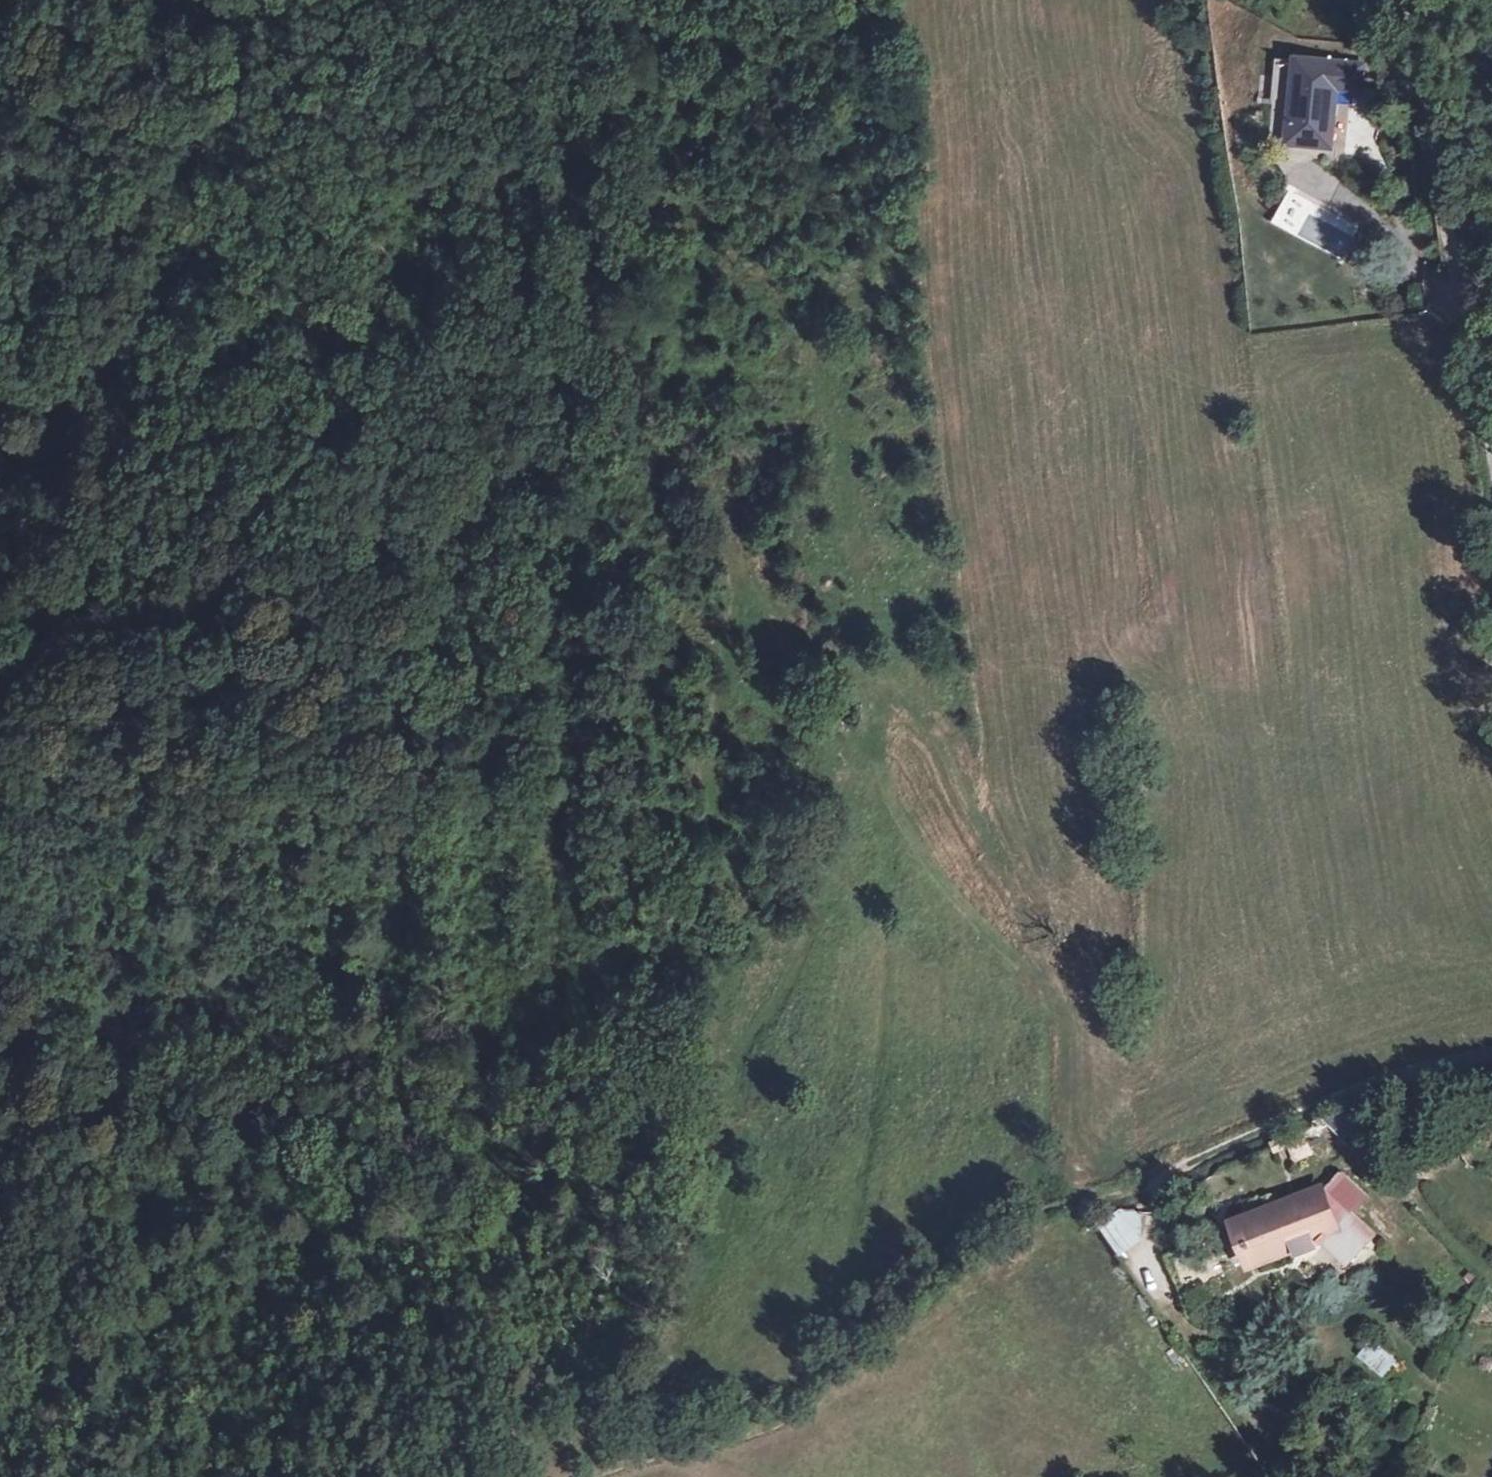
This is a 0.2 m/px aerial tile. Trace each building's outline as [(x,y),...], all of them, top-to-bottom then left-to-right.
[(1293,61),(1291,136),(1311,146),(1331,147),(1333,86),(1345,86),(1346,65),(1344,62),(1293,61)] [(1283,1166),(1314,1151),(1301,1126),(1271,1141),(1283,1166)] [(1253,1219),(1234,1225),(1251,1266),(1299,1247),(1297,1243),(1304,1239),(1312,1232),(1319,1239),(1316,1242),(1346,1268),(1368,1244),(1341,1220),(1348,1212),(1336,1201),(1327,1209),(1310,1196),(1299,1207),(1302,1211),(1291,1222),(1275,1226),(1271,1220),(1256,1225),(1253,1219)] [(1129,1206),(1098,1225),(1116,1255),(1147,1236),(1129,1206)] [(1365,1342),(1359,1356),(1377,1363),(1383,1349),(1365,1342)]
